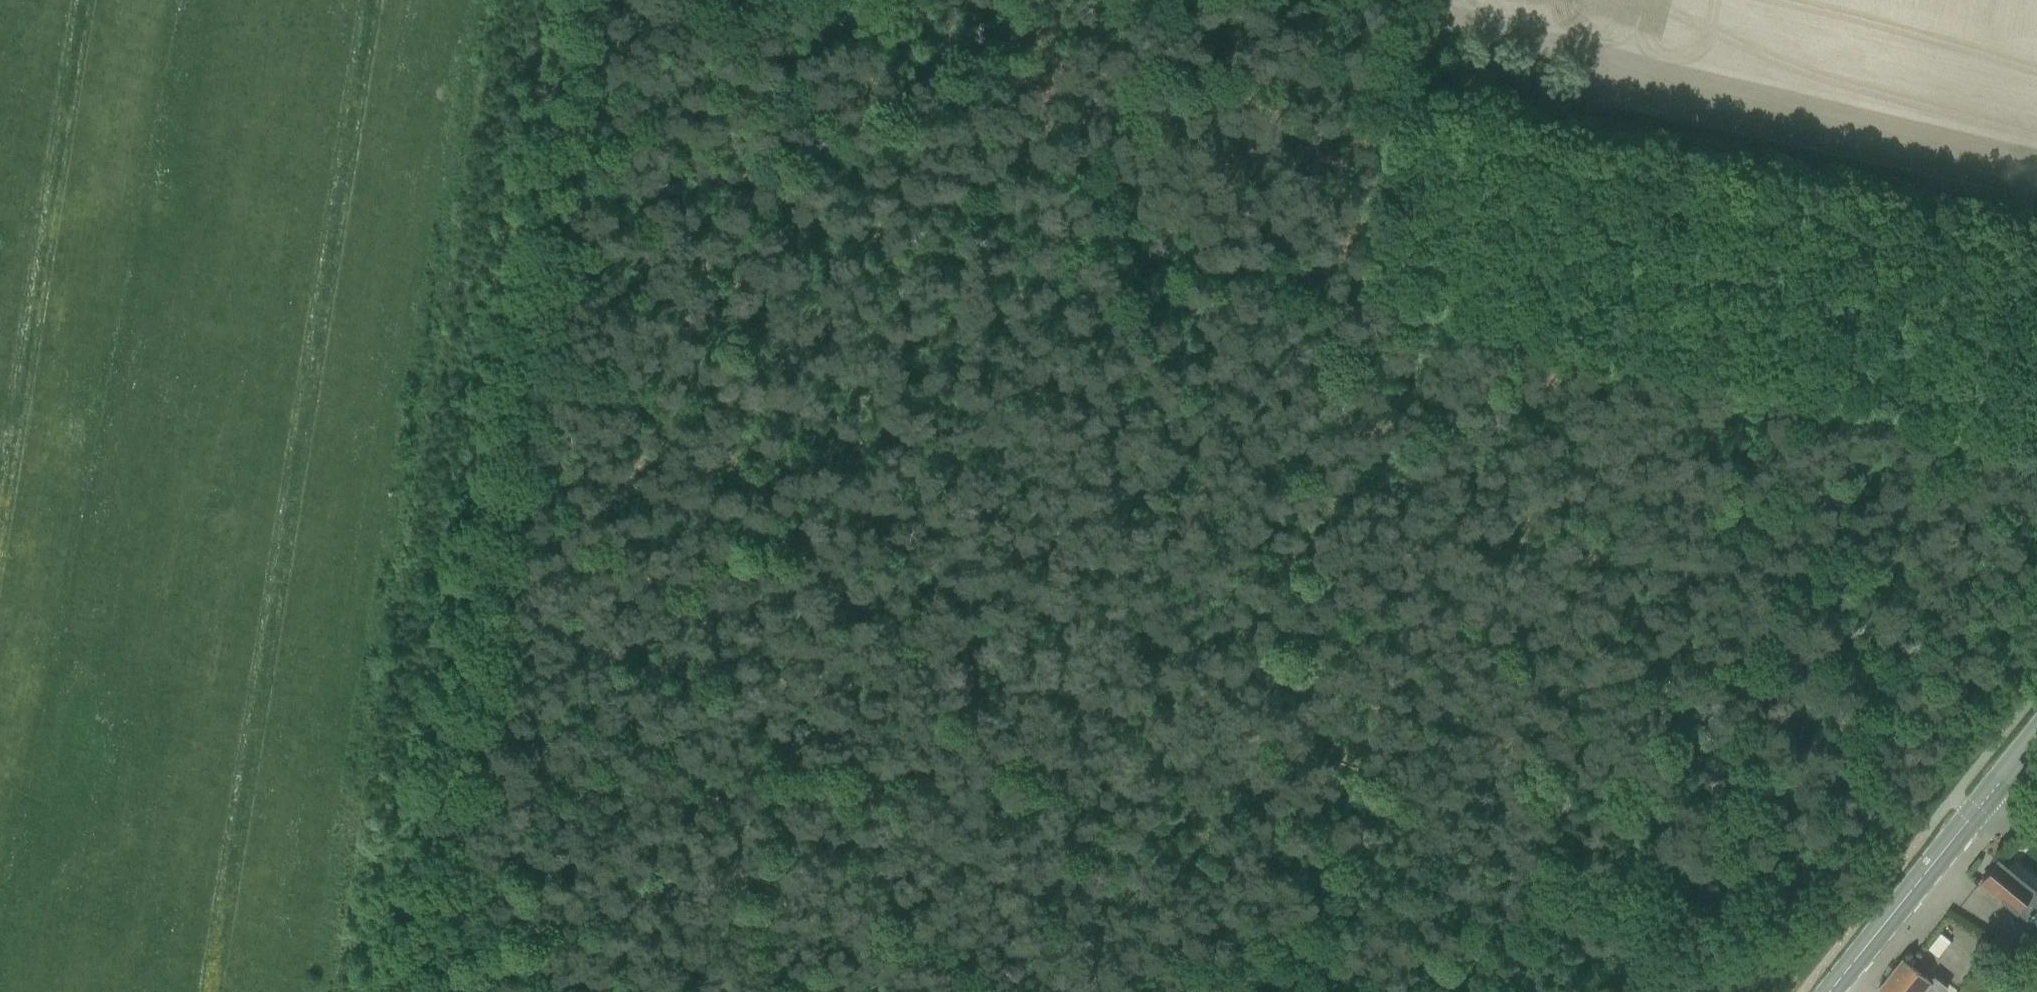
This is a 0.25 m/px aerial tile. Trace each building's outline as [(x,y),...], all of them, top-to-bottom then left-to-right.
[(1980,881),(2027,919),(2036,906),(2036,905),(2032,901),(2036,894),(1997,861),(1980,881)] [(1928,949),(1938,957),(1950,942),(1940,934),(1928,949)] [(1878,988),(1883,991),(1921,991),(1930,981),(1902,959),(1879,987),(1879,986),(1878,988)]
